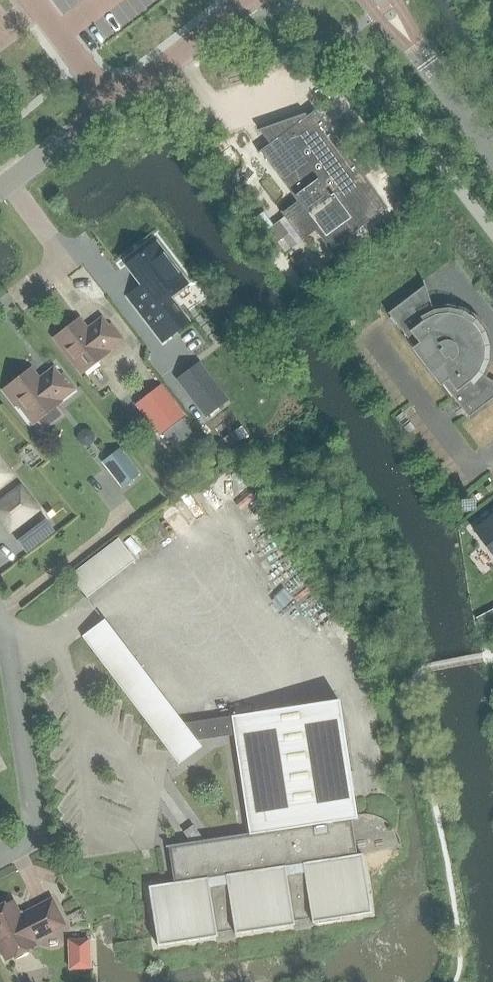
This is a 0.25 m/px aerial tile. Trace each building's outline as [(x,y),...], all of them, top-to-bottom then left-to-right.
[(281,211),(280,212),(284,217),(303,240),(315,230),(331,250),(386,207),(314,110),(305,116),(304,114),(266,126),(271,142),(257,152),(257,153),(259,152),(297,201),(282,212),(281,211)] [(289,233),(290,233),(279,219),(261,233),(271,246),(271,247),(277,243),(289,233)] [(289,233),(277,243),(285,253),(297,243),(289,233)] [(332,256),(339,266),(359,250),(352,240),(332,256)] [(168,297),(186,284),(155,243),(127,264),(141,283),(127,294),(163,340),(187,322),(168,297)] [(447,307),(432,310),(423,281),(421,281),(423,286),(387,313),(467,418),(492,398),(492,382),(483,376),(488,363),(488,361),(489,346),(484,331),(475,319),(462,311),(447,307)] [(54,337),(81,373),(108,352),(107,350),(121,339),(110,325),(106,328),(100,320),(86,331),(77,320),(54,337)] [(175,378),(204,417),(227,400),(198,361),(175,378)] [(73,389),(62,374),(58,377),(52,370),(38,381),(29,369),(2,390),(14,405),(18,402),(33,422),(60,402),(59,400),(73,389)] [(158,436),(184,416),(160,384),(134,404),(158,436)] [(139,473),(119,447),(101,462),(121,487),(139,473)] [(10,474),(0,461),(0,482),(10,474)] [(19,487),(0,502),(0,519),(9,530),(36,509),(19,487)] [(473,530),(492,557),(492,515),(473,530)] [(134,561),(117,538),(69,575),(85,597),(86,598),(134,561)] [(475,618),(480,627),(490,625),(492,623),(492,620),(488,611),(475,618)] [(356,818),(338,700),(230,716),(231,718),(184,725),(104,619),(81,636),(96,656),(168,751),(178,764),(200,747),(194,739),(233,733),(248,833),(169,845),(175,882),(147,886),(157,946),(216,937),(215,929),(232,926),(234,934),(293,925),(292,917),(309,914),(311,922),(317,921),(317,924),(340,920),(339,918),(370,913),(361,854),(351,855),(346,820),(356,818)] [(0,907),(0,950),(5,960),(11,957),(16,959),(27,953),(28,948),(34,945),(32,941),(63,925),(51,900),(19,916),(12,901),(0,907)] [(67,969),(90,968),(89,938),(66,939),(67,969)]
